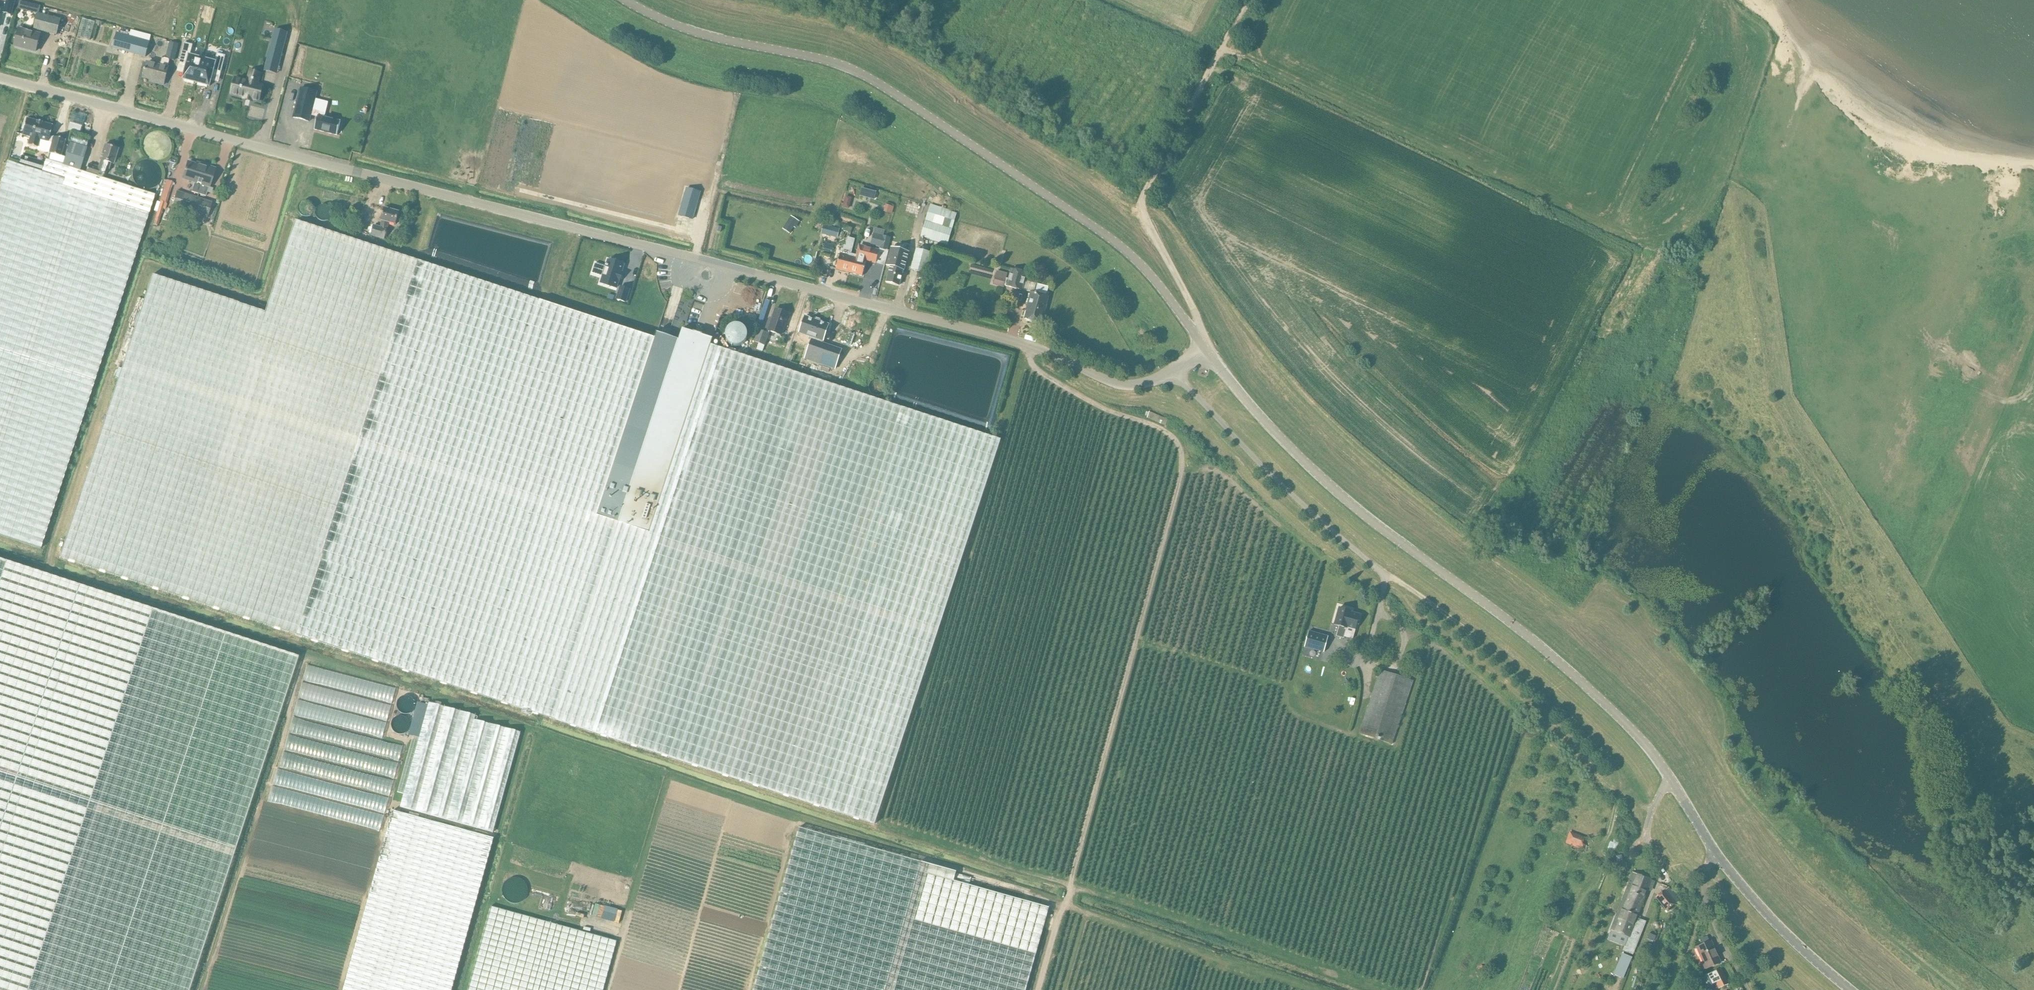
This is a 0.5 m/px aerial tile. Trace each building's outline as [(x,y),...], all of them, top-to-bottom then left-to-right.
[(12,15),(16,0),(6,0),(3,13),(12,15)] [(61,19),(38,13),(34,29),(57,35),(61,19)] [(91,39),(94,21),(81,18),(77,36),(91,39)] [(40,34),(19,29),(15,46),(36,52),(40,34)] [(117,32),(113,48),(146,57),(150,41),(117,32)] [(273,40),(264,71),(276,74),(284,43),(273,40)] [(147,62),(143,77),(156,81),(155,83),(164,85),(168,68),(170,60),(174,61),(178,45),(170,43),(166,59),(162,57),(160,66),(147,62)] [(196,83),(202,59),(190,56),(193,45),(184,43),(178,65),(186,67),(183,80),(185,80),(185,82),(193,84),(194,82),(196,83)] [(202,59),(196,83),(198,84),(198,86),(206,88),(207,86),(209,87),(212,74),(220,76),(226,56),(217,54),(215,63),(202,59)] [(235,79),(231,94),(245,98),(244,98),(252,100),(252,99),(259,101),(263,86),(257,84),(258,80),(249,78),(247,82),(235,79)] [(301,88),(293,117),(309,122),(317,92),(301,88)] [(229,122),(247,125),(250,104),(221,99),(219,111),(230,113),(229,122)] [(340,122),(318,116),(315,129),(337,135),(340,122)] [(37,121),(26,118),(25,123),(23,124),(22,130),(23,131),(22,135),(30,137),(28,145),(38,147),(40,140),(52,143),(49,153),(50,153),(48,159),(56,163),(63,165),(65,157),(64,157),(61,156),(65,140),(53,137),(49,136),(52,125),(42,123),(42,122),(37,121)] [(40,549),(156,195),(103,178),(85,173),(80,171),(87,148),(68,142),(64,157),(65,157),(63,165),(56,163),(48,159),(46,159),(44,163),(42,171),(9,161),(0,188),(0,537),(40,549)] [(85,173),(103,178),(105,170),(108,171),(109,165),(110,165),(111,164),(113,164),(118,149),(104,145),(100,160),(99,160),(97,166),(88,163),(85,173)] [(216,166),(187,157),(181,178),(193,182),(190,192),(206,197),(216,166)] [(42,171),(44,163),(29,158),(27,166),(42,171)] [(167,203),(173,182),(167,180),(160,201),(153,224),(154,224),(153,227),(157,228),(163,209),(165,209),(167,203)] [(861,188),(859,195),(874,200),(876,193),(861,188)] [(679,216),(692,219),(700,192),(686,189),(679,216)] [(182,210),(187,194),(177,191),(172,206),(182,210)] [(187,194),(182,210),(207,218),(212,202),(187,194)] [(931,206),(921,236),(946,244),(947,245),(948,241),(955,219),(957,214),(956,214),(931,206)] [(399,213),(384,208),(381,220),(382,220),(380,226),(373,225),(371,236),(385,240),(389,222),(396,224),(399,213)] [(790,217),(784,227),(790,231),(797,221),(790,217)] [(152,275),(60,557),(875,824),(1001,440),(725,350),(711,345),(713,339),(702,335),(701,334),(699,339),(693,337),(695,332),(693,332),(693,333),(682,329),(678,340),(668,336),(657,333),(656,333),(656,332),(654,338),(399,255),(327,231),(296,221),(266,313),(152,275)] [(839,229),(823,225),(821,233),(837,237),(839,229)] [(888,251),(891,238),(882,236),(879,249),(888,251)] [(846,245),(844,245),(843,249),(841,248),(839,254),(836,270),(848,273),(853,254),(851,254),(855,239),(847,237),(846,245)] [(848,273),(862,276),(866,261),(876,263),(879,250),(864,246),(863,251),(857,250),(856,255),(853,254),(848,273)] [(889,274),(887,282),(899,285),(901,277),(900,276),(902,269),(903,270),(904,270),(909,253),(907,252),(892,248),(889,258),(887,265),(889,266),(891,266),(889,274)] [(911,270),(926,274),(931,253),(915,250),(911,270)] [(606,277),(604,284),(619,289),(622,282),(623,282),(625,274),(627,266),(612,261),(609,268),(607,268),(605,276),(606,277)] [(1010,286),(1022,289),(1026,273),(1014,270),(1010,269),(1009,274),(997,271),(993,285),(1004,288),(1005,285),(1010,286)] [(734,292),(745,295),(747,291),(751,292),(753,287),(737,282),(734,292)] [(1026,318),(1041,322),(1048,296),(1047,296),(1049,287),(1038,284),(1036,293),(1031,292),(1028,305),(1029,305),(1026,318)] [(622,287),(618,300),(626,303),(630,290),(622,287)] [(756,349),(763,352),(765,346),(770,334),(768,333),(769,331),(780,335),(788,314),(775,309),(771,323),(769,322),(766,330),(765,332),(758,330),(754,341),(758,343),(756,349)] [(834,352),(820,347),(822,341),(823,341),(828,327),(819,324),(819,322),(805,317),(800,333),(813,338),(811,343),(809,343),(804,358),(788,352),(784,365),(863,392),(872,367),(833,354),(834,352)] [(737,348),(745,332),(728,324),(720,340),(737,348)] [(1169,419),(1149,412),(1147,418),(1166,426),(1169,419)] [(298,656),(0,559),(0,989),(189,989),(298,656)] [(1335,636),(1343,639),(1346,629),(1347,629),(1347,627),(1355,630),(1359,616),(1351,613),(1352,612),(1339,608),(1335,625),(1338,626),(1335,636)] [(1329,636),(1309,630),(1305,642),(1303,648),(1324,654),(1325,648),(1327,643),(1329,636)] [(1413,681),(1380,670),(1359,734),(1392,745),(1413,681)] [(429,702),(400,807),(447,820),(493,833),(521,732),(475,719),(476,715),(429,702)] [(465,951),(463,950),(493,838),(392,810),(343,989),(454,989),(465,951)] [(1617,846),(1625,825),(1621,823),(1613,842),(1610,841),(1608,847),(1614,850),(1616,845),(1617,846)] [(752,989),(1026,989),(1049,908),(995,893),(953,882),(956,870),(935,865),(816,832),(797,827),(796,830),(752,989)] [(1566,843),(1584,851),(1586,844),(1582,842),(1584,837),(1570,831),(1565,842),(1566,842),(1566,843)] [(1633,873),(1622,901),(1640,908),(1645,896),(1643,895),(1649,879),(1638,875),(1633,873)] [(516,895),(523,896),(523,889),(524,889),(525,880),(513,880),(513,891),(517,892),(516,895)] [(1675,905),(1664,891),(1656,897),(1668,911),(1675,905)] [(1625,946),(1634,949),(1644,924),(1635,921),(1640,908),(1622,901),(1611,930),(1628,937),(1625,946)] [(596,903),(593,914),(614,921),(618,909),(596,903)] [(469,989),(603,989),(616,943),(547,923),(539,921),(491,907),(469,989)] [(1711,941),(1693,949),(1702,971),(1720,963),(1711,941)] [(1699,979),(1705,989),(1715,989),(1718,988),(1718,989),(1728,984),(1720,968),(1699,979)]
